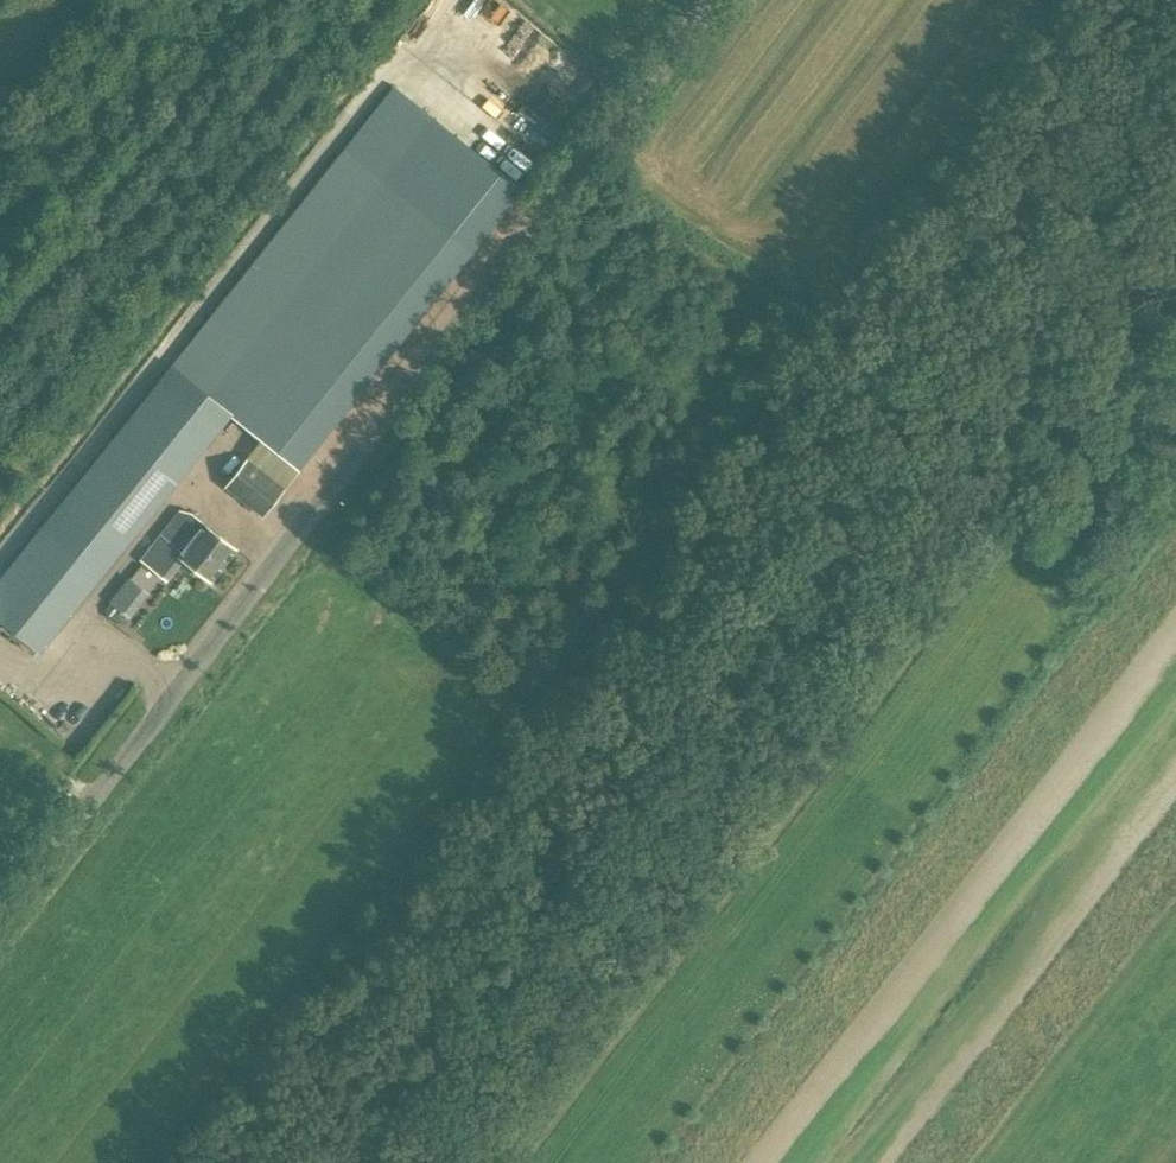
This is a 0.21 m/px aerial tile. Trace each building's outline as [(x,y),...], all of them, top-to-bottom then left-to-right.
[(585,74),(522,75),(522,95),(542,94),(542,108),(585,108),(585,74)] [(394,86),(170,367),(299,470),(474,250),(521,193),(394,86)] [(42,526),(0,578),(0,620),(40,653),(120,552),(121,553),(220,429),(161,379),(59,504),(42,526)] [(263,515),(285,487),(249,459),(227,487),(263,515)] [(167,580),(184,559),(212,581),(237,548),(190,512),(166,542),(159,537),(142,559),(167,580)]
